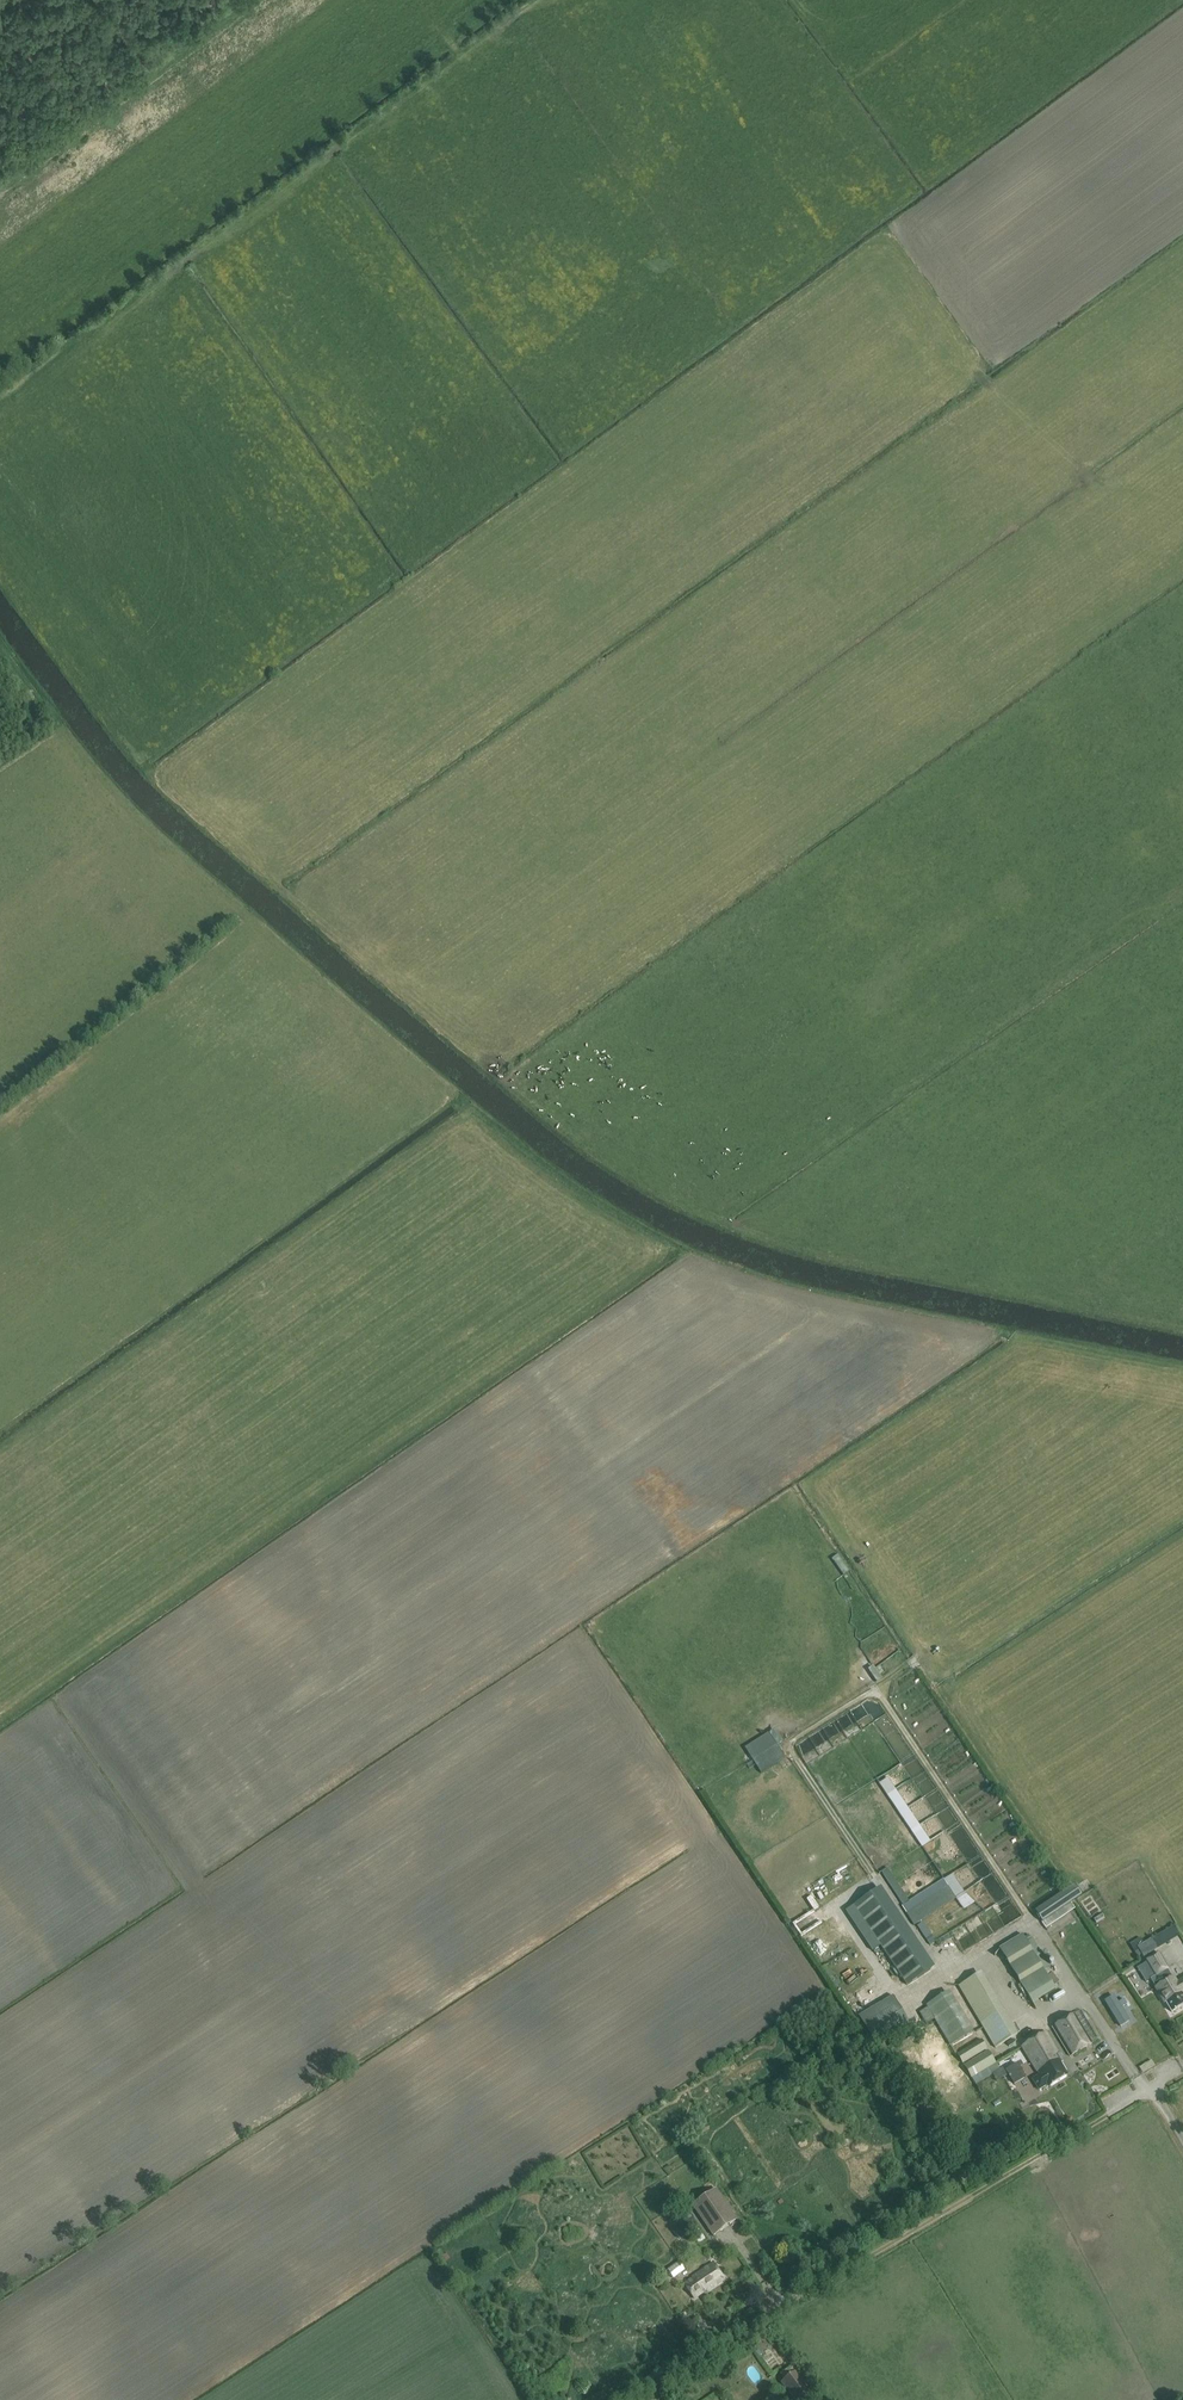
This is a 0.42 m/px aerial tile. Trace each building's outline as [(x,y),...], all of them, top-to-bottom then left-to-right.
[(846,1728),(850,1735),(863,1728),(859,1721),(846,1728)] [(781,1742),(754,1755),(761,1767),(787,1755),(781,1742)] [(1089,1877),(1081,1883),(1085,1889),(1093,1883),(1089,1877)] [(1071,1884),(1055,1892),(1060,1901),(1076,1894),(1071,1884)] [(1105,1885),(1090,1885),(1091,1917),(1105,1916),(1105,1885)] [(878,1889),(846,1911),(873,1951),(881,1946),(907,1985),(932,1969),(878,1889)] [(1037,1916),(1061,1905),(1055,1894),(1032,1905),(1037,1916)] [(1041,1922),(1046,1929),(1075,1909),(1070,1902),(1041,1922)] [(936,1937),(951,1929),(948,1924),(938,1930),(931,1918),(927,1921),(936,1937)] [(1022,1934),(998,1948),(1032,2004),(1056,1989),(1044,1970),(1049,1967),(1032,1939),(1031,1939),(1030,1937),(1025,1939),(1022,1934)] [(1137,1947),(1143,1958),(1157,1949),(1150,1939),(1137,1947)] [(1172,2012),(1182,2005),(1182,1996),(1182,1993),(1182,1992),(1182,1980),(1177,1983),(1173,1977),(1172,1977),(1167,1969),(1168,1969),(1159,1953),(1146,1961),(1155,1976),(1161,1973),(1166,1981),(1155,1988),(1165,2003),(1166,2003),(1172,2012)] [(1017,2034),(993,1994),(980,1973),(959,1986),(971,2007),(995,2047),(1017,2034)] [(849,1995),(859,2012),(871,2005),(861,1988),(849,1995)] [(949,1991),(926,2005),(949,2045),(973,2031),(949,1991)] [(863,2025),(872,2040),(906,2019),(897,2004),(863,2025)] [(1092,2042),(1073,2013),(1052,2026),(1070,2055),(1092,2042)] [(1059,2053),(1045,2032),(1022,2046),(1037,2071),(1038,2070),(1040,2074),(1031,2079),(1038,2091),(1046,2086),(1048,2088),(1068,2076),(1061,2063),(1064,2061),(1059,2053)] [(963,2063),(987,2049),(981,2040),(957,2055),(963,2063)] [(996,2063),(988,2051),(964,2065),(972,2078),(996,2063)] [(1139,2066),(1143,2073),(1155,2066),(1151,2059),(1139,2066)] [(1003,2067),(995,2071),(998,2078),(1006,2075),(1003,2067)] [(716,2189),(692,2205),(713,2236),(737,2220),(716,2189)] [(667,2270),(674,2279),(685,2270),(679,2262),(667,2270)] [(707,2291),(724,2279),(713,2263),(693,2277),(693,2278),(684,2284),(694,2298),(706,2290),(707,2291)] [(780,2383),(794,2399),(806,2399),(814,2394),(797,2370),(780,2383)]
